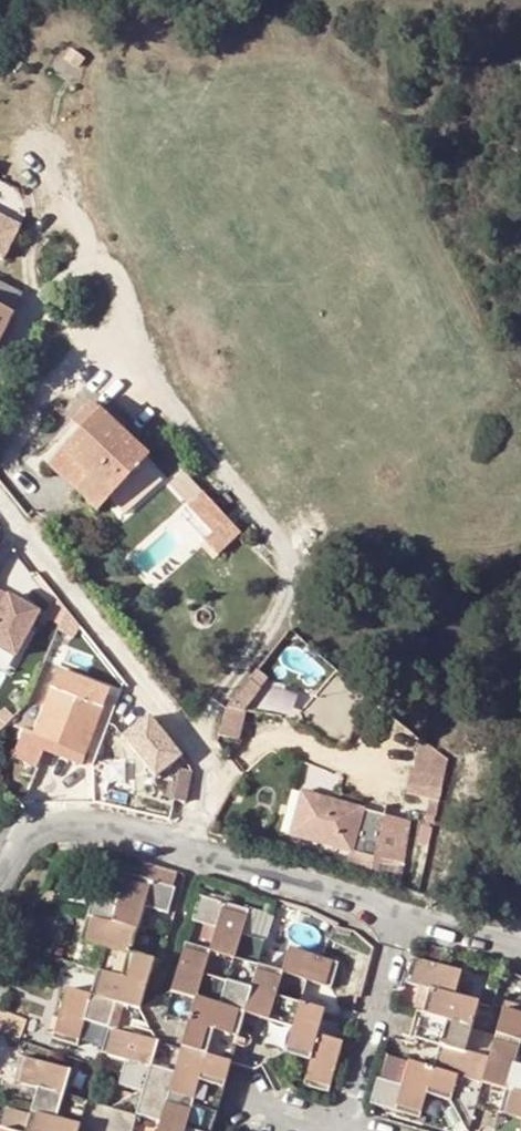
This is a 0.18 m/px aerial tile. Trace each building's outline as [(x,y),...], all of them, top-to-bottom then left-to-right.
[(3,262),(20,228),(0,218),(0,260),(3,262)] [(13,314),(22,295),(0,284),(0,341),(13,314)] [(147,458),(98,413),(88,404),(75,418),(71,422),(52,443),(63,453),(90,479),(76,494),(97,513),(108,501),(144,462),(147,458)] [(49,469),(76,494),(90,479),(63,453),(49,469)] [(163,480),(144,462),(108,501),(124,515),(163,480)] [(236,541),(205,495),(190,506),(209,535),(220,552),(236,541)] [(209,535),(200,542),(211,558),(220,552),(209,535)] [(0,590),(0,647),(14,655),(39,611),(0,590)] [(68,633),(51,656),(61,663),(78,641),(68,633)] [(50,682),(61,663),(51,656),(39,675),(50,682)] [(43,754),(49,741),(84,756),(104,707),(109,695),(58,674),(53,687),(33,735),(25,732),(14,760),(36,770),(43,754)] [(3,703),(0,705),(0,718),(1,719),(10,712),(3,703)] [(248,715),(227,709),(218,740),(239,746),(248,715)] [(84,756),(49,741),(43,754),(79,768),(84,756)] [(412,770),(405,796),(437,806),(444,778),(412,770)] [(197,775),(186,775),(184,805),(196,806),(197,775)] [(289,835),(294,836),(308,793),(302,791),(289,835)] [(403,867),(416,824),(365,809),(308,793),(294,836),(351,852),(403,867)] [(146,866),(140,879),(175,890),(181,876),(146,866)] [(104,872),(100,889),(119,893),(123,876),(104,872)] [(79,1130),(209,1130),(228,1067),(252,1074),(256,1072),(279,1057),(282,1055),(307,1064),(299,1089),(325,1096),(340,1047),(315,1039),(321,1015),(296,1007),(303,983),(328,991),(335,966),(287,952),(280,976),(255,969),(263,945),(240,938),(247,913),(199,899),(192,924),(204,928),(214,931),(208,954),(197,951),(184,947),(170,995),(139,1011),(154,964),(128,956),(143,908),(168,915),(175,890),(140,879),(125,875),(117,900),(93,894),(79,941),(103,949),(89,999),(64,991),(49,1040),(74,1049),(82,1023),(106,1030),(99,1056),(125,1064),(116,1090),(140,1097),(110,1113),(85,1105),(60,1098),(66,1075),(20,1060),(13,1084),(37,1092),(28,1119),(25,1130),(78,1130),(79,1130)] [(186,921),(192,924),(199,899),(193,897),(186,921)] [(247,913),(240,938),(263,945),(272,920),(247,913)] [(208,954),(214,931),(204,928),(197,951),(208,954)] [(503,1012),(488,1059),(466,1053),(478,1005),(454,998),(461,973),(413,959),(406,983),(429,990),(414,1038),(442,1047),(434,1071),(409,1064),(400,1089),(377,1083),(370,1106),(420,1121),(427,1097),(451,1104),(466,1130),(520,1130),(520,1017),(503,1012)] [(1,1014),(0,1017),(0,1038),(22,1046),(29,1024),(1,1014)] [(28,1119),(10,1112),(3,1130),(25,1130),(28,1119)]
